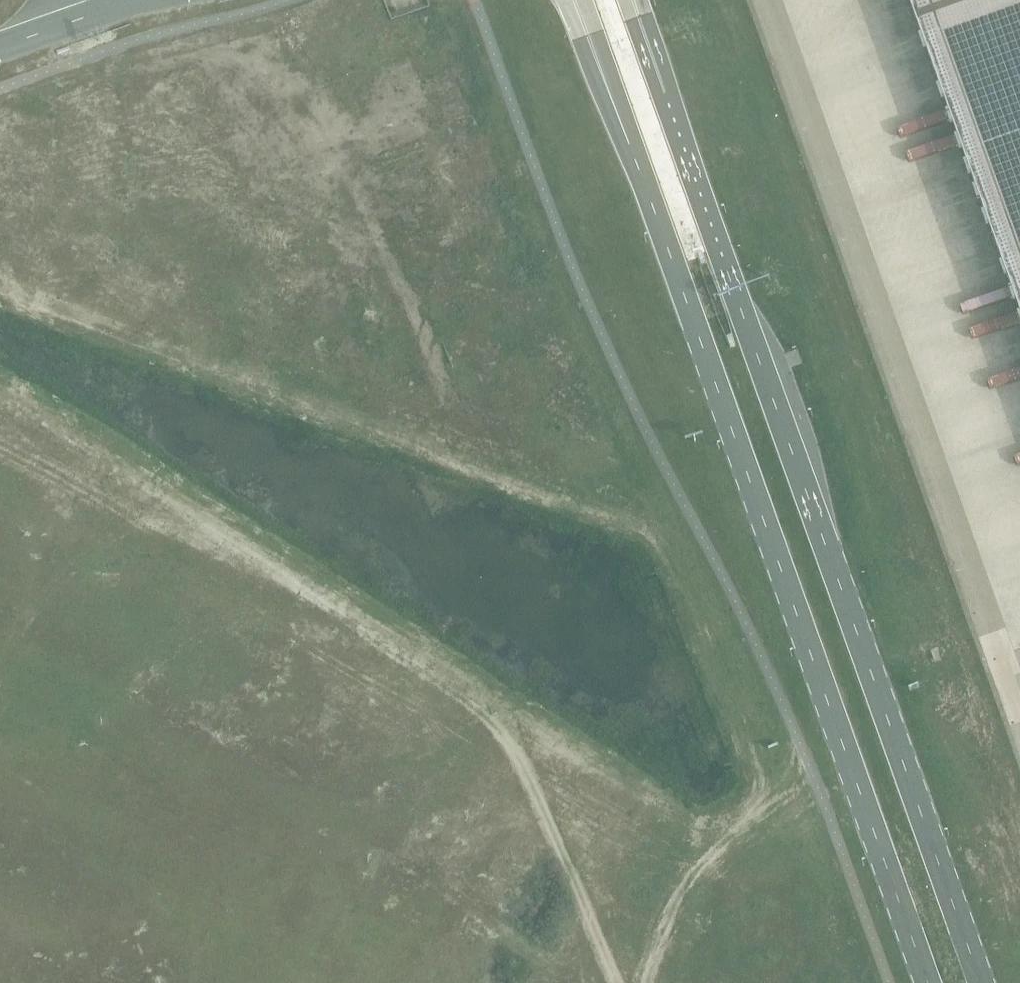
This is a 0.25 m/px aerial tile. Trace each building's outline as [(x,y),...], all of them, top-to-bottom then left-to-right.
[(1019,310),(1019,0),(909,0),(1019,310)] [(1012,290),(962,300),(964,309),(1014,299),(1012,290)]
